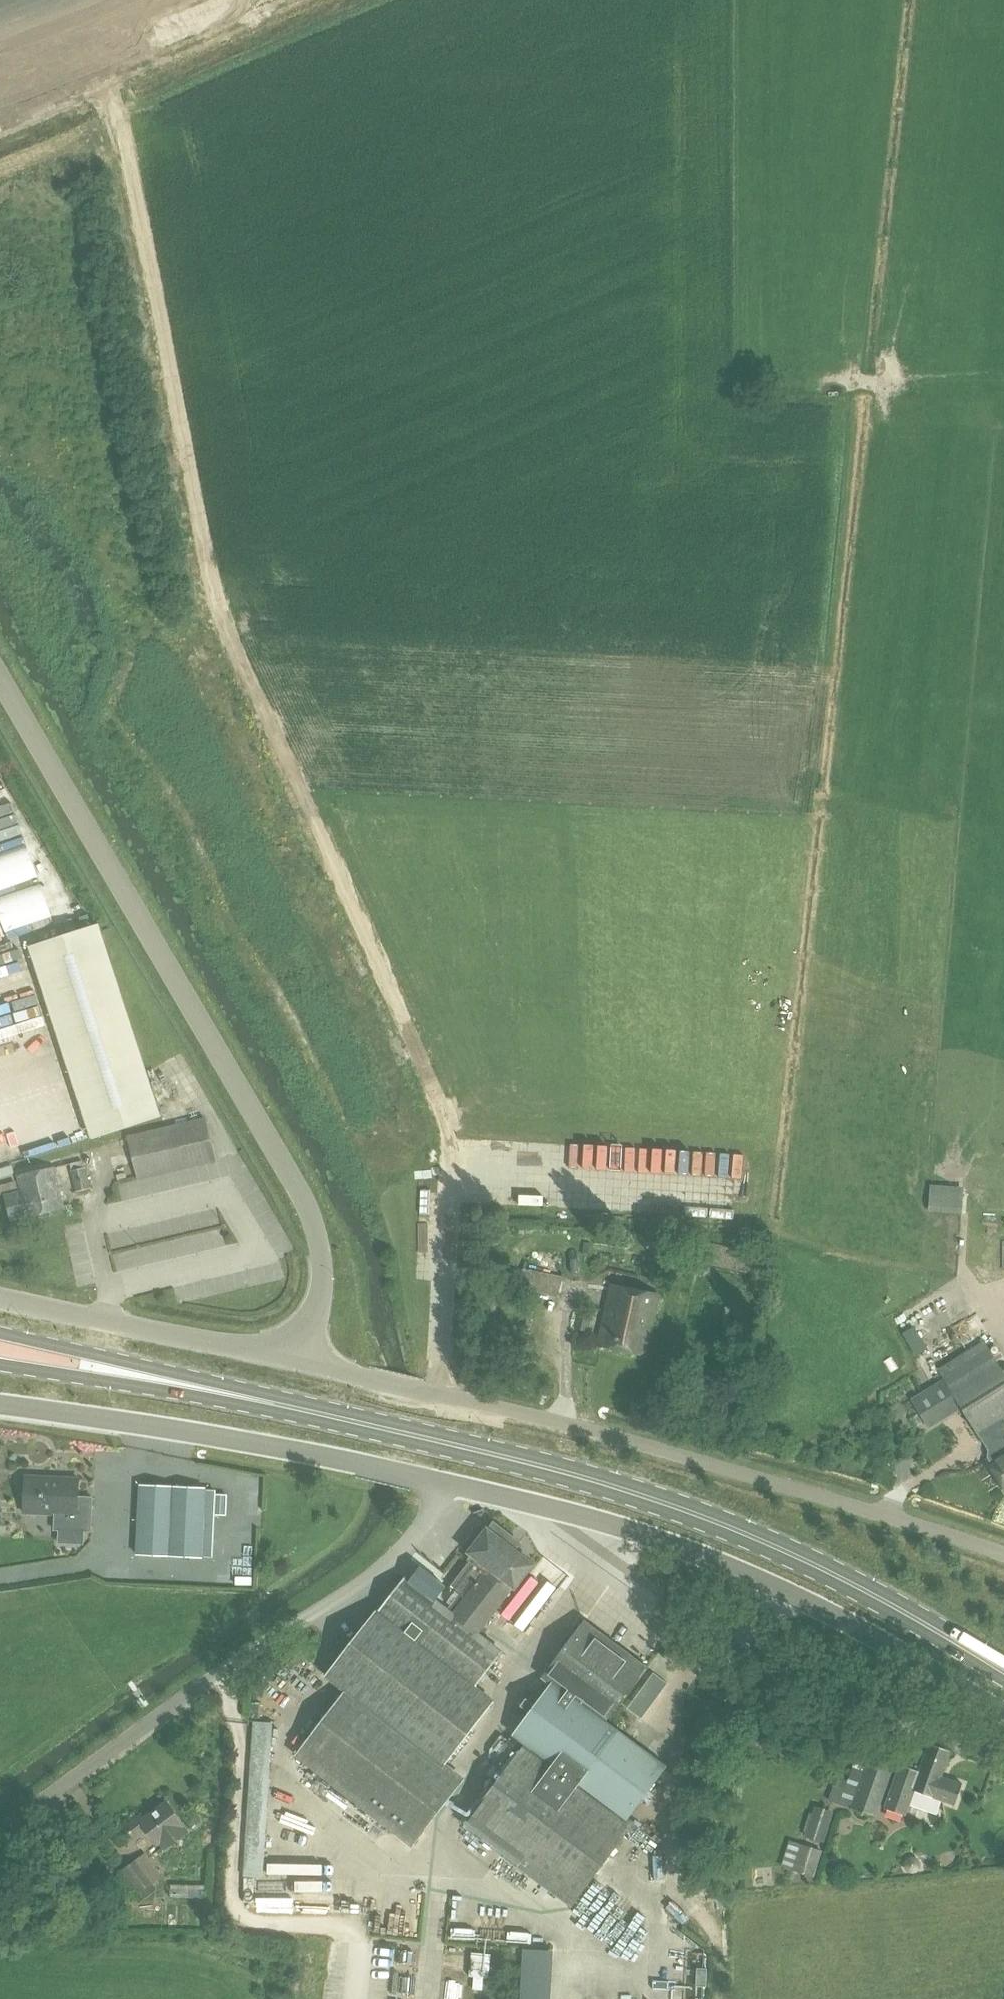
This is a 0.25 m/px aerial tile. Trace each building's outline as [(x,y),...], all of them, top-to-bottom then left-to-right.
[(99,924),(30,946),(92,1139),(161,1116),(99,924)] [(205,1118),(173,1126),(128,1137),(138,1181),(182,1170),(216,1162),(205,1118)] [(83,1159),(68,1163),(76,1193),(91,1189),(86,1167),(85,1167),(83,1159)] [(21,1191),(4,1195),(11,1222),(65,1210),(55,1167),(17,1176),(21,1191)] [(135,1171),(117,1173),(120,1192),(138,1189),(135,1171)] [(930,1211),(961,1213),(962,1188),(931,1186),(930,1211)] [(563,1277),(523,1268),(518,1290),(558,1298),(563,1277)] [(599,1345),(646,1356),(660,1296),(613,1285),(599,1345)] [(578,1314),(574,1330),(588,1332),(591,1316),(578,1314)] [(913,1328),(903,1334),(915,1355),(926,1348),(913,1328)] [(977,1433),(983,1443),(984,1443),(990,1452),(988,1458),(988,1459),(985,1461),(999,1483),(1003,1491),(1003,1373),(990,1351),(985,1343),(939,1372),(943,1379),(911,1399),(929,1427),(961,1407),(977,1433)] [(79,1479),(26,1477),(24,1513),(56,1514),(55,1530),(91,1532),(93,1498),(78,1497),(79,1479)] [(214,1516),(216,1491),(205,1490),(205,1488),(140,1485),(137,1555),(202,1558),(202,1557),(212,1557),(214,1516)] [(228,1497),(216,1496),(215,1516),(227,1517),(228,1497)] [(368,1623),(326,1676),(347,1692),(298,1756),(412,1845),(462,1781),(442,1765),(493,1700),(474,1685),(502,1650),(479,1632),(533,1564),(515,1550),(521,1543),(494,1522),(479,1541),(461,1563),(466,1567),(451,1586),(459,1593),(447,1608),(436,1599),(449,1583),(424,1563),(401,1592),(397,1589),(369,1624),(368,1623)] [(522,1628),(552,1580),(542,1574),(511,1621),(522,1628)] [(630,1818),(666,1770),(669,1766),(607,1721),(647,1667),(584,1620),(541,1678),(548,1684),(535,1703),(526,1696),(520,1704),(529,1711),(511,1735),(512,1736),(490,1764),(484,1773),(496,1781),(463,1827),(571,1908),(634,1824),(635,1822),(630,1818)] [(655,1673),(628,1709),(643,1720),(669,1684),(655,1673)] [(740,1705),(746,1696),(730,1687),(724,1696),(740,1705)] [(891,1790),(885,1807),(906,1814),(912,1798),(914,1791),(919,1793),(954,1806),(962,1785),(941,1777),(950,1751),(928,1743),(919,1772),(900,1765),(891,1790)] [(829,1802),(850,1808),(867,1760),(845,1753),(829,1802)] [(867,1760),(850,1808),(876,1817),(893,1768),(867,1760)] [(126,1827),(133,1837),(144,1829),(156,1845),(160,1842),(165,1849),(188,1832),(183,1825),(168,1803),(145,1820),(142,1815),(126,1827)] [(824,1843),(833,1812),(815,1805),(804,1837),(824,1843)] [(814,1876),(822,1852),(801,1845),(793,1870),(814,1876)] [(912,1857),(911,1857),(911,1858),(910,1858),(909,1858),(908,1859),(907,1860),(907,1861),(906,1861),(906,1862),(906,1863),(905,1864),(905,1865),(906,1865),(906,1866),(906,1867),(906,1868),(907,1868),(907,1869),(908,1870),(909,1871),(910,1871),(911,1872),(912,1872),(913,1872),(914,1872),(915,1872),(915,1871),(916,1871),(917,1870),(918,1870),(918,1869),(919,1869),(919,1868),(919,1867),(920,1866),(920,1865),(920,1864),(920,1863),(919,1862),(919,1861),(918,1860),(918,1859),(917,1859),(916,1858),(915,1858),(914,1857),(913,1857),(912,1857)] [(154,1883),(137,1859),(122,1870),(139,1893),(154,1883)] [(519,1998),(549,1998),(552,1954),(522,1952),(519,1998)]
